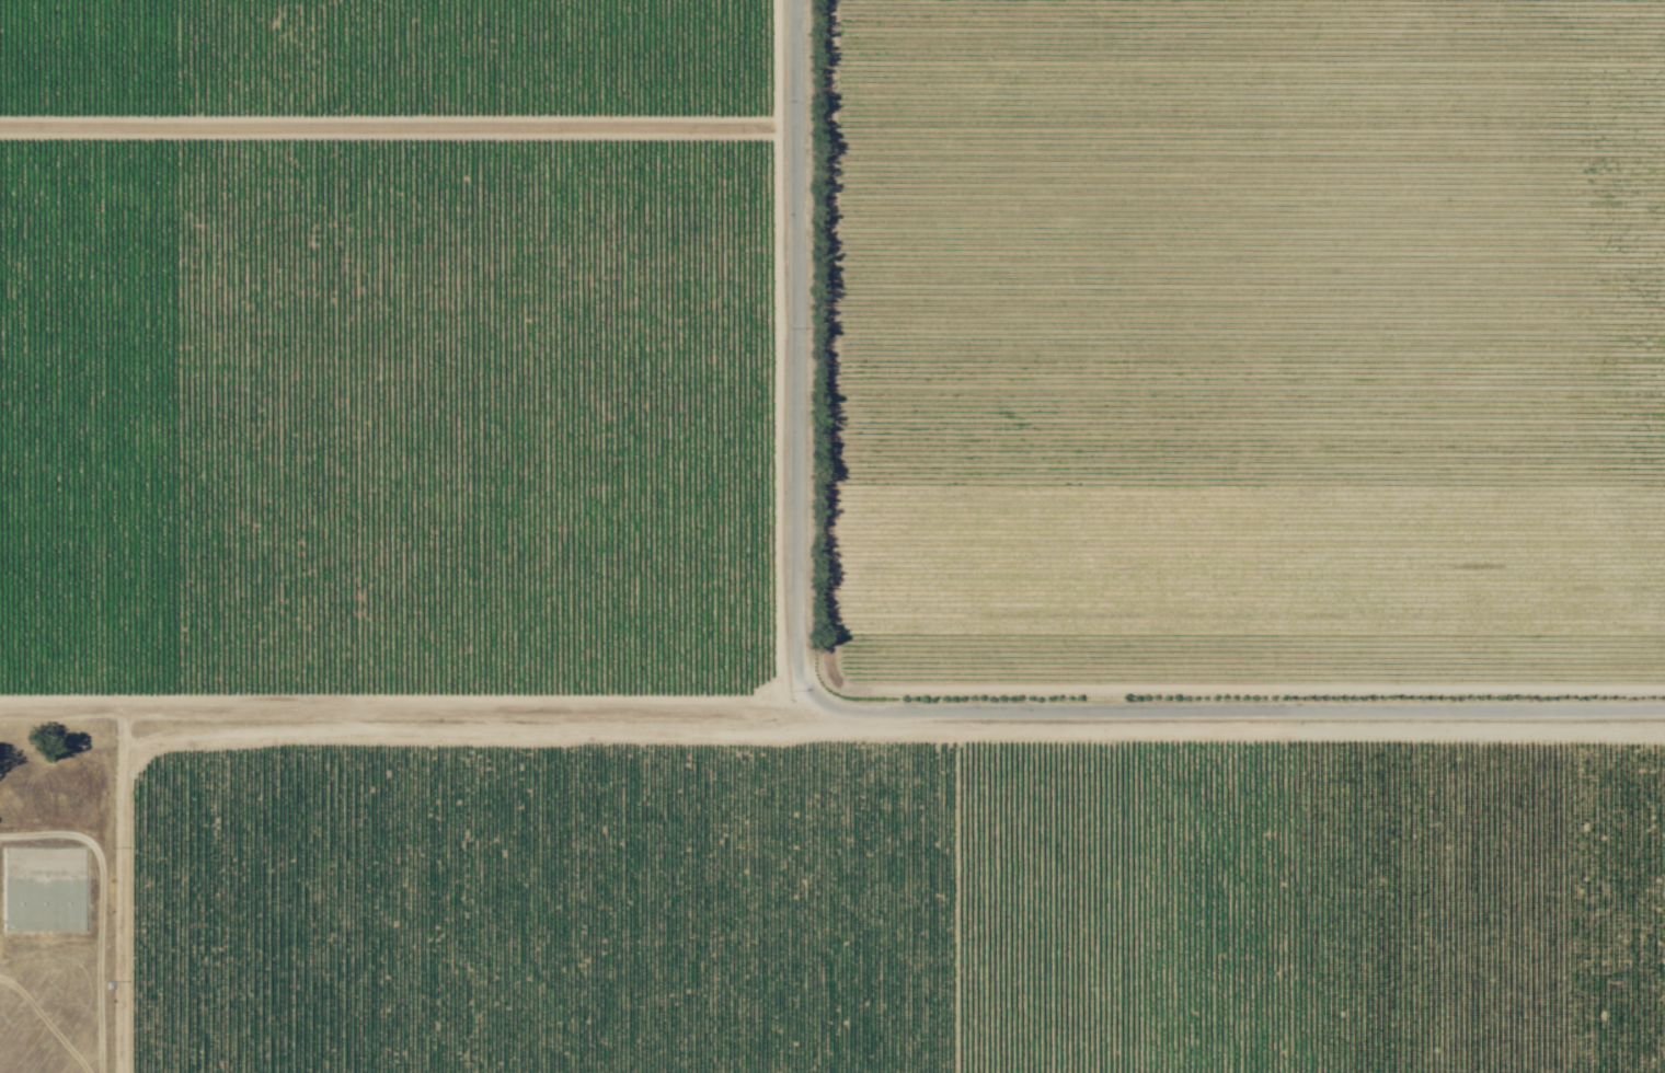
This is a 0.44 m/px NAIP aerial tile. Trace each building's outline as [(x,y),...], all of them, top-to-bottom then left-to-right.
[(87,932),(87,850),(4,850),(3,932),(87,932)]
